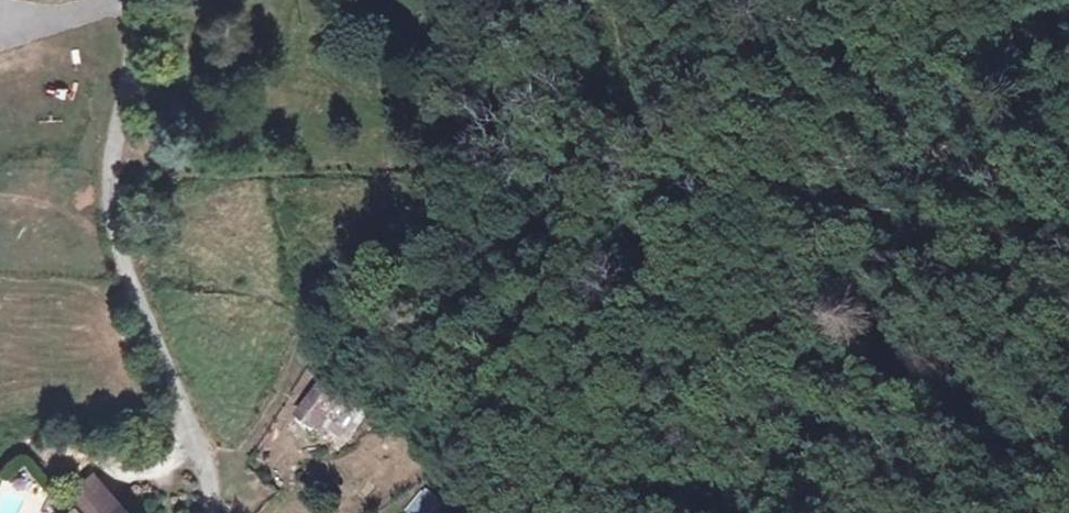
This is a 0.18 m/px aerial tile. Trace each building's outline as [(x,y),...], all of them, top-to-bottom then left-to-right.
[(346,392),(326,382),(290,422),(297,428),(289,437),(301,447),(308,438),(331,456),(354,429),(334,413),(346,392)] [(95,481),(77,498),(90,512),(111,512),(117,507),(95,481)]
